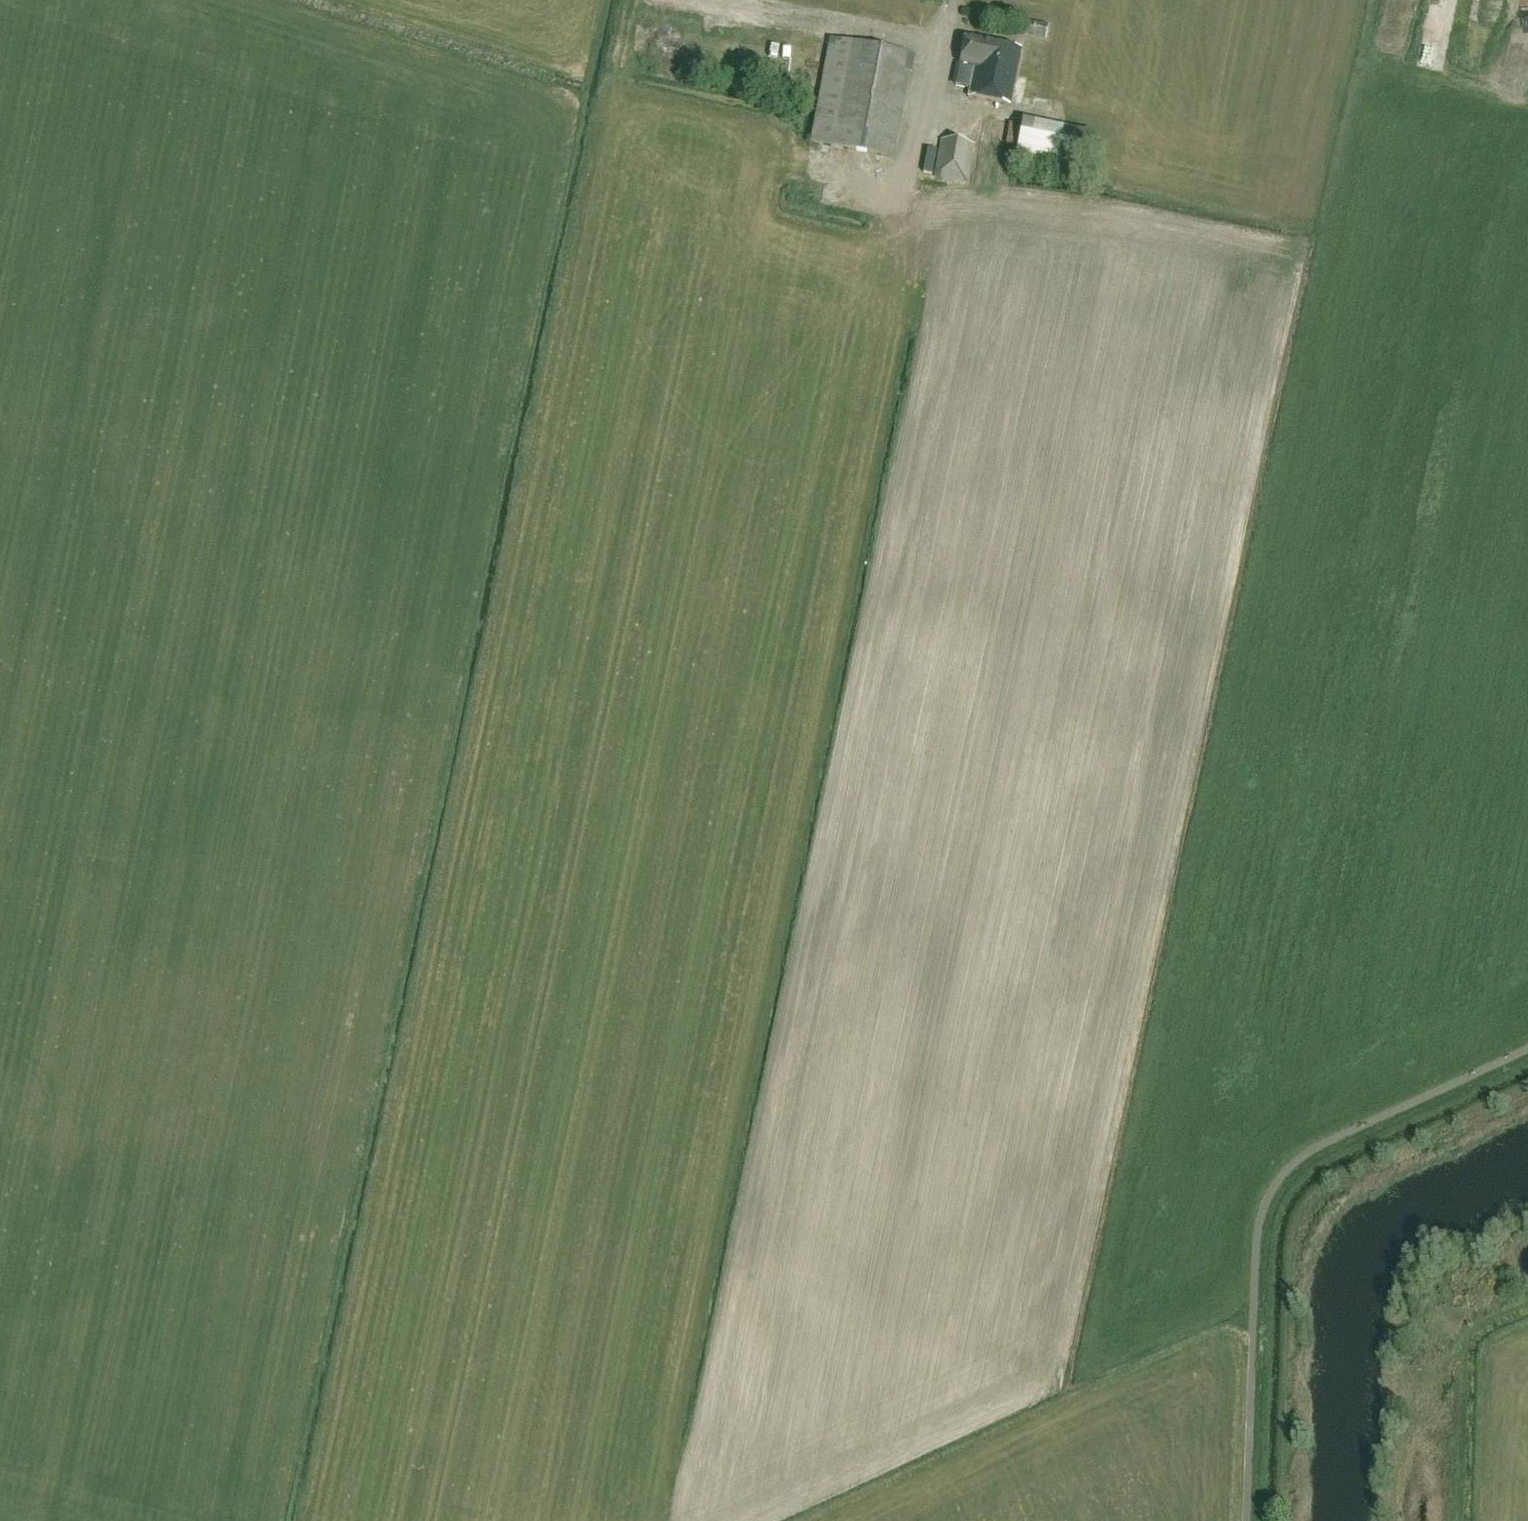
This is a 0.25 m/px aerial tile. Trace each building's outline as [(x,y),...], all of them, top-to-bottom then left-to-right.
[(770,23),(776,37),(786,33),(780,18),(770,23)] [(1019,35),(1046,40),(1049,25),(1022,20),(1019,35)] [(764,38),(753,44),(759,55),(770,49),(764,38)] [(969,98),(1010,106),(1021,49),(965,38),(960,65),(975,67),(969,98)] [(811,143),(892,158),(911,55),(893,52),(831,40),(811,143)] [(1058,125),(1059,117),(1032,114),(1031,121),(1058,125)] [(1017,164),(1060,162),(1058,122),(1015,124),(1017,164)] [(935,177),(967,182),(973,144),(941,139),(935,177)]
